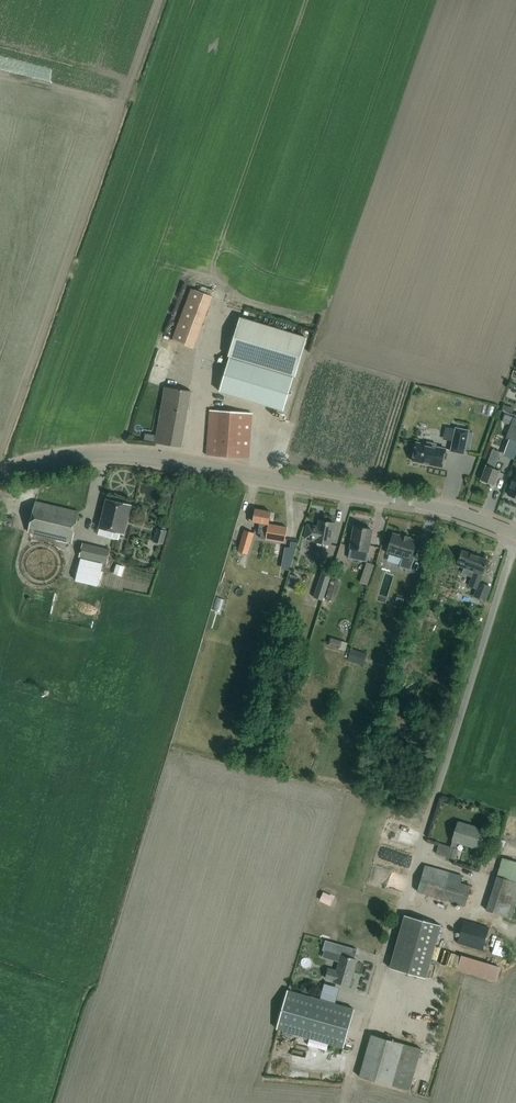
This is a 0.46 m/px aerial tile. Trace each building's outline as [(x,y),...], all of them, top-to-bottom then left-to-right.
[(204,344),(220,291),(197,284),(180,337),(204,344)] [(306,337),(240,317),(228,357),(229,357),(219,391),(283,411),(294,376),(306,337)] [(165,387),(155,443),(181,447),(191,391),(165,387)] [(220,411),(209,411),(207,443),(206,454),(249,458),(250,447),(252,413),(220,411)] [(511,416),(504,413),(502,420),(509,422),(511,416)] [(506,438),(515,442),(515,417),(514,417),(506,438)] [(456,428),(451,451),(463,454),(469,430),(456,428)] [(427,441),(426,444),(417,442),(413,461),(441,467),(446,449),(436,447),(437,443),(427,441)] [(493,449),(485,470),(481,480),(494,485),(498,475),(500,470),(494,469),(501,452),(499,451),(493,449)] [(463,466),(460,485),(467,485),(470,467),(463,466)] [(515,472),(508,494),(515,497),(515,472)] [(123,534),(130,505),(107,499),(100,528),(123,534)] [(36,502),(33,513),(28,532),(71,542),(79,512),(36,502)] [(255,509),(253,520),(253,521),(259,522),(257,533),(261,534),(260,538),(284,542),(287,527),(269,524),(271,512),(255,509)] [(314,527),(314,526),(307,525),(305,538),(315,540),(315,542),(330,545),(334,523),(319,520),(318,528),(314,527)] [(157,528),(153,541),(162,544),(167,531),(164,530),(165,526),(161,525),(159,529),(157,528)] [(373,530),(357,527),(354,526),(350,549),(369,552),(373,530)] [(244,530),(238,551),(247,554),(253,533),(244,530)] [(399,566),(410,570),(414,557),(412,556),(416,541),(409,539),(410,537),(401,534),(400,536),(393,534),(387,552),(402,557),(399,566)] [(82,543),(80,554),(79,556),(81,557),(76,580),(98,585),(101,569),(103,562),(107,563),(110,550),(82,543)] [(462,550),(458,561),(457,565),(474,571),(469,586),(477,588),(474,596),(485,600),(490,586),(480,582),(488,560),(462,550)] [(130,572),(133,562),(125,559),(122,569),(130,572)] [(322,571),(314,598),(322,601),(331,574),(322,571)] [(331,580),(326,599),(334,601),(340,583),(331,580)] [(341,641),(330,638),(328,645),(339,648),(341,641)] [(353,648),(348,660),(363,666),(368,653),(353,648)] [(479,849),(482,840),(485,830),(475,827),(475,828),(471,827),(471,826),(458,822),(451,846),(439,843),(436,853),(455,859),(458,849),(455,848),(457,842),(479,849)] [(515,905),(515,862),(502,858),(486,911),(512,918),(515,905)] [(462,876),(435,868),(425,865),(417,891),(465,905),(471,886),(460,883),(462,876)] [(330,922),(330,912),(320,912),(320,922),(330,922)] [(427,978),(430,968),(442,926),(403,914),(391,956),(388,966),(427,978)] [(489,928),(474,924),(464,920),(456,942),(482,951),(489,928)] [(500,934),(498,949),(506,950),(508,935),(500,934)] [(341,945),(325,940),(322,950),(338,954),(341,945)] [(446,940),(443,956),(449,957),(452,941),(446,940)] [(356,959),(346,956),(342,955),(337,971),(328,968),(326,978),(334,980),(334,981),(349,986),(356,959)] [(500,967),(461,956),(457,969),(496,981),(500,967)] [(287,990),(276,1028),(343,1047),(354,1009),(335,1004),(320,999),(287,990)] [(421,1048),(381,1037),(371,1034),(359,1076),(409,1090),(421,1048)]
